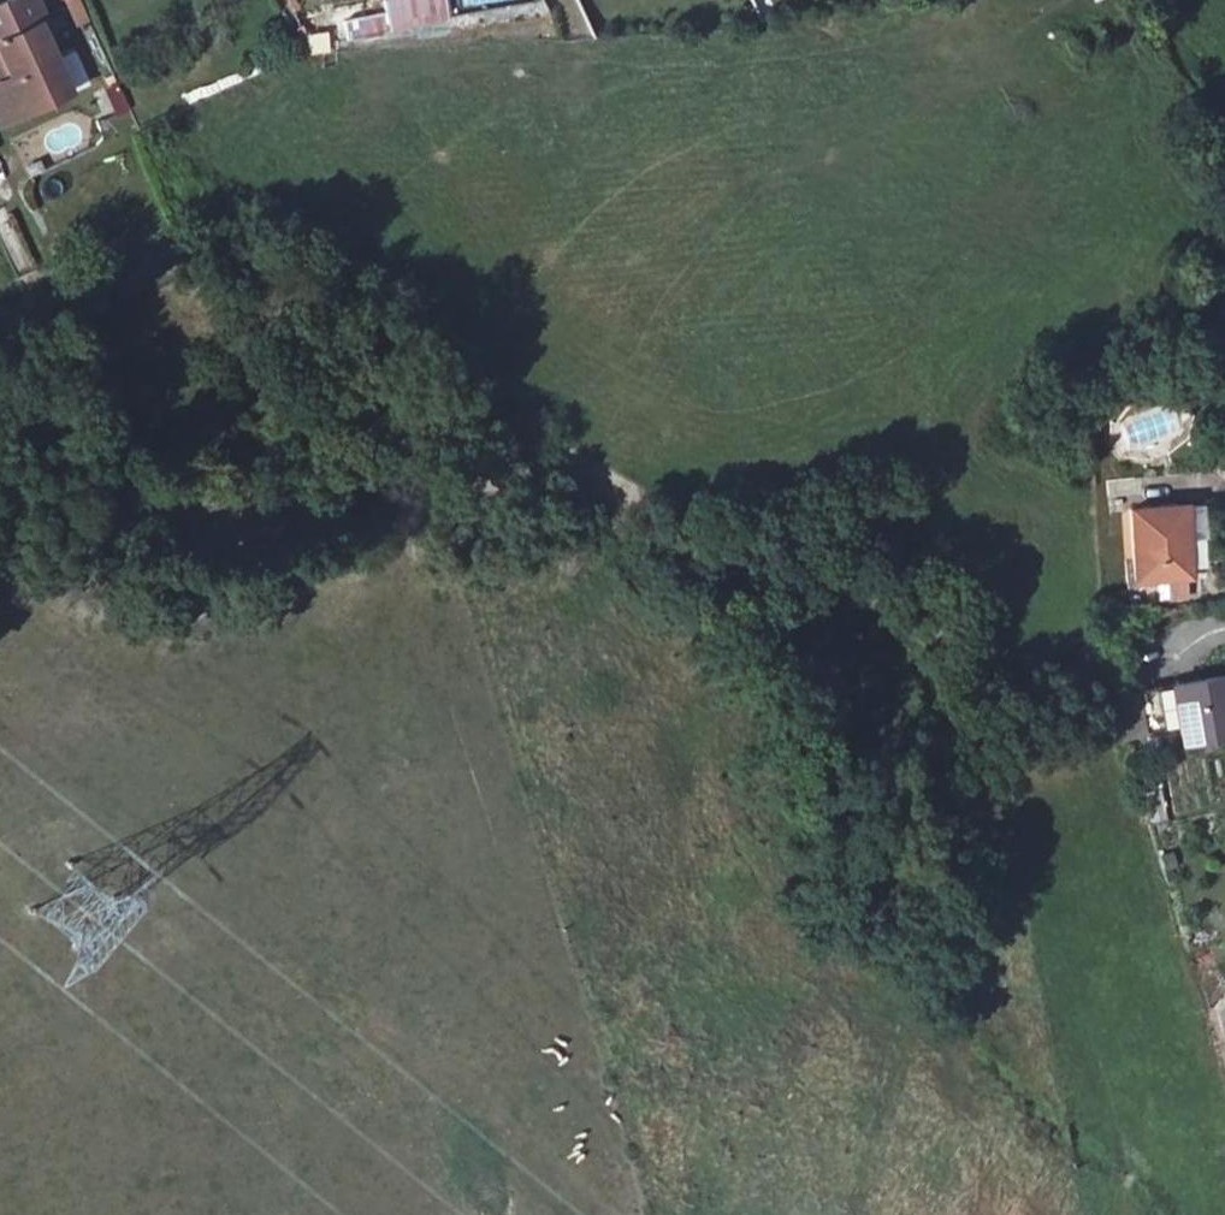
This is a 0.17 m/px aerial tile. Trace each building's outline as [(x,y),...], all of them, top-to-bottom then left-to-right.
[(9,123),(70,92),(40,30),(49,27),(37,0),(8,0),(0,3),(0,69),(5,81),(0,83),(0,107),(9,123)] [(449,22),(444,0),(383,0),(390,34),(449,22)] [(350,46),(388,37),(382,13),(344,22),(350,46)] [(74,55),(61,61),(75,89),(88,83),(74,55)] [(102,91),(116,116),(129,109),(115,84),(102,91)] [(0,107),(0,127),(9,123),(0,107)] [(1186,506),(1134,510),(1140,581),(1193,577),(1186,506)] [(1171,688),(1183,749),(1224,741),(1224,681),(1224,677),(1171,688)]
